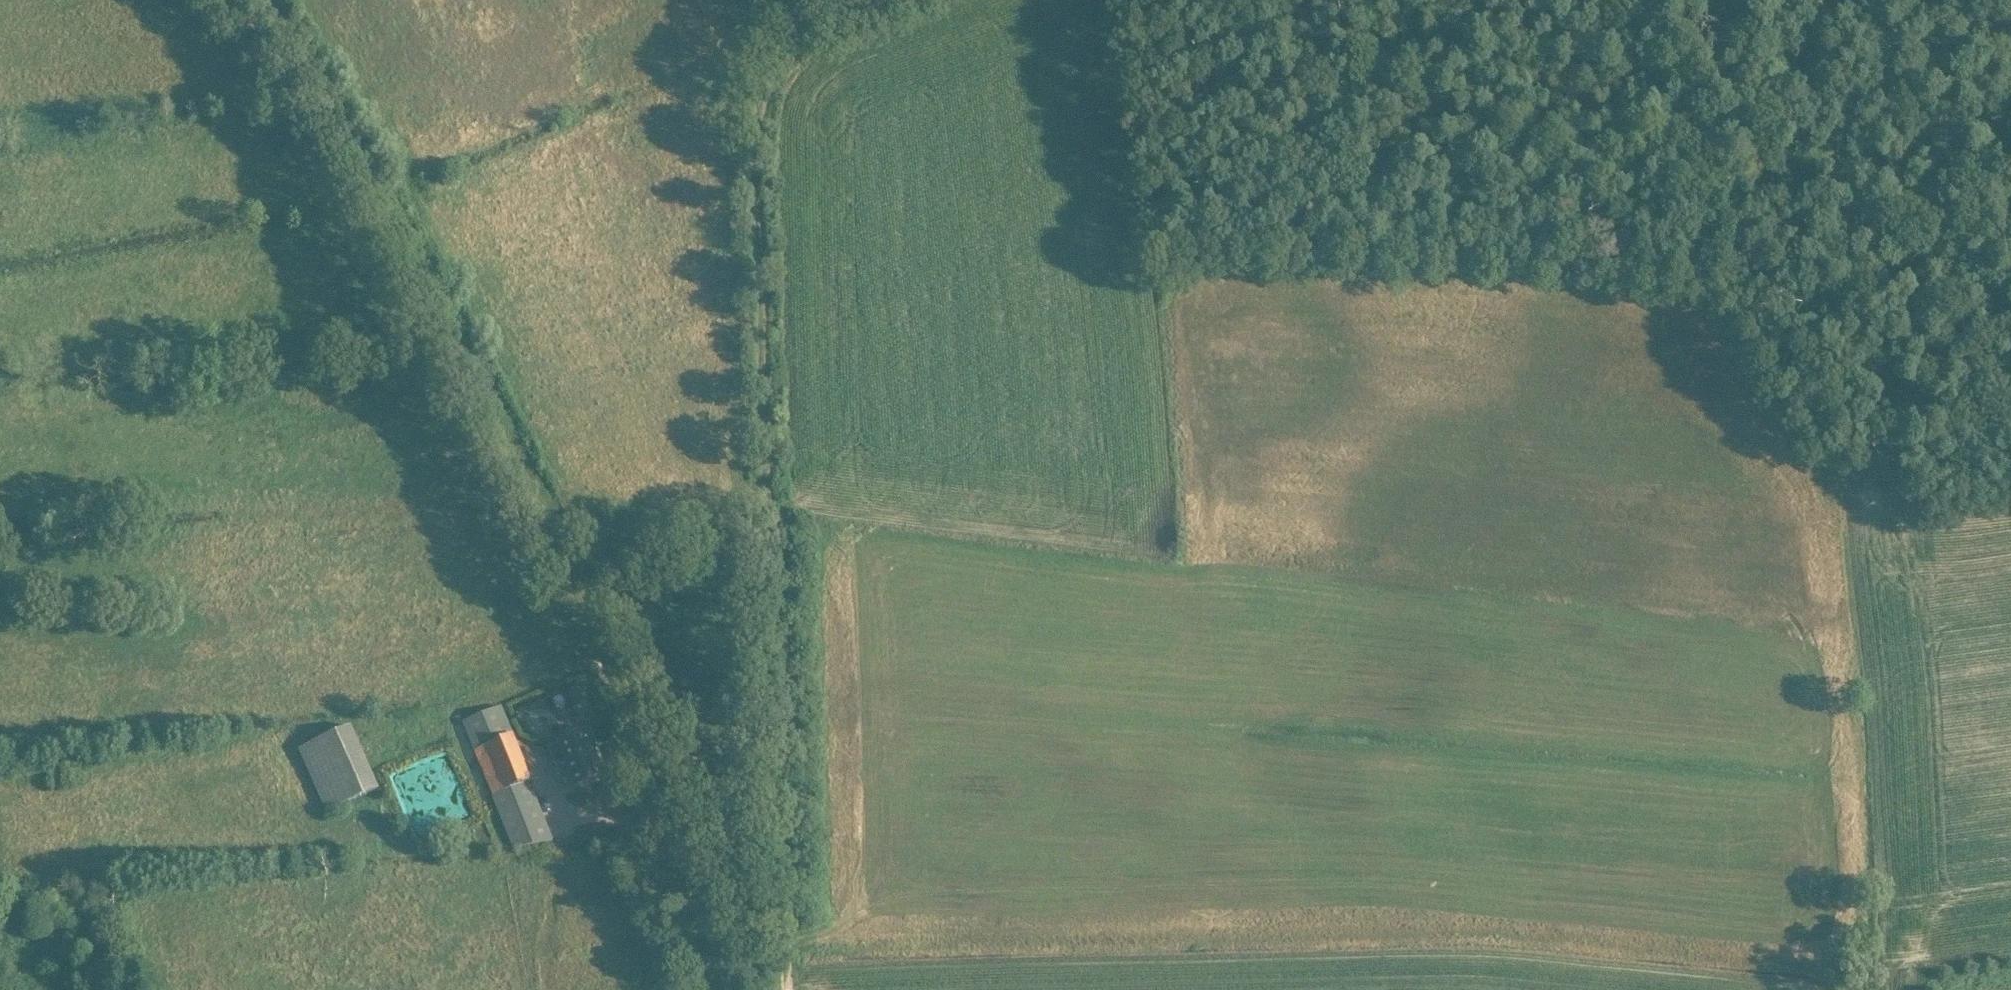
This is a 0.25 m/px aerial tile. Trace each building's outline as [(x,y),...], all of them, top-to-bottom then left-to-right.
[(500,707),(463,723),(515,848),(553,841),(530,780),(531,780),(514,735),(500,707)] [(299,749),(326,810),(378,787),(351,726),(299,749)] [(561,742),(548,747),(556,767),(565,763),(576,787),(579,786),(589,781),(608,774),(590,730),(572,738),(561,742)]
